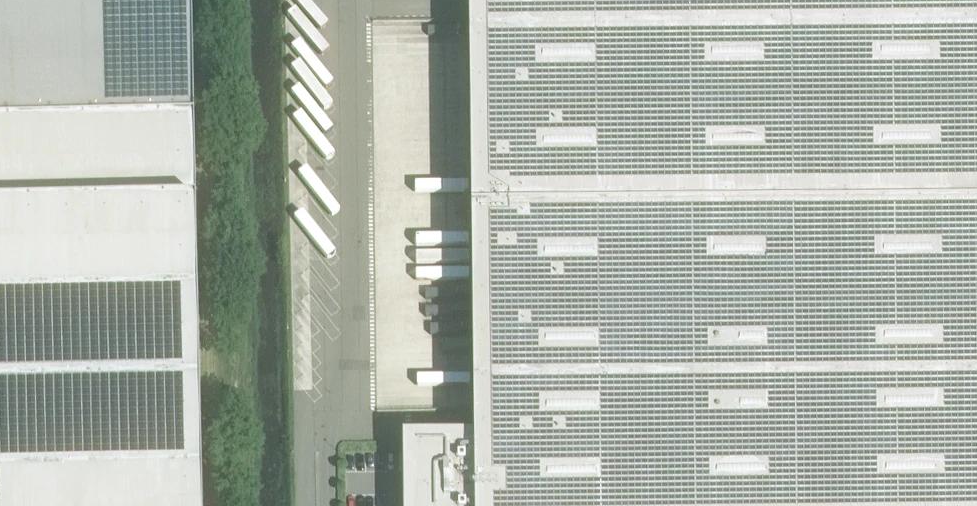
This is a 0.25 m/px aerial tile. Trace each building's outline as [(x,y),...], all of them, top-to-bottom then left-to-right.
[(194,122),(192,0),(0,0),(0,127),(194,122)] [(473,445),(412,446),(412,505),(976,505),(976,0),(469,0),(473,445)] [(0,127),(0,505),(203,505),(194,122),(0,127)] [(397,462),(349,462),(350,498),(398,497),(397,462)]
